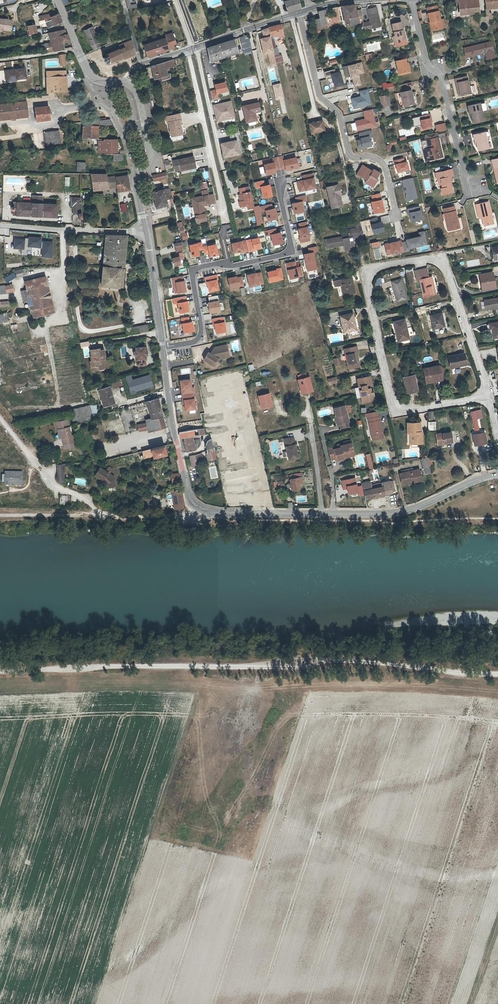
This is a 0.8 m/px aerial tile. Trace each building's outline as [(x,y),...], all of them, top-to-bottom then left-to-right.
[(288,12),(301,8),(299,0),(287,0),(285,1),(288,12)] [(463,4),(464,15),(473,14),(472,3),(480,2),(479,1),(479,0),(462,0),(463,4)] [(488,10),(497,9),(497,0),(486,0),(488,10)] [(481,13),(480,2),(472,3),(473,14),(481,13)] [(348,26),(351,25),(350,18),(358,16),(357,11),(356,6),(356,4),(343,7),(348,26)] [(428,10),(432,24),(433,24),(435,32),(444,30),(442,21),(439,7),(428,10)] [(326,25),(327,25),(325,16),(329,15),(328,10),(319,12),(320,19),(314,21),(315,27),(317,27),(326,25)] [(40,17),(41,20),(46,19),(49,28),(62,22),(59,13),(45,16),(42,16),(40,17)] [(379,13),(370,15),(373,28),(382,26),(379,13)] [(360,23),(358,16),(350,18),(351,25),(360,23)] [(30,36),(38,35),(37,30),(35,18),(27,19),(30,36)] [(3,30),(11,31),(13,20),(4,19),(0,19),(0,29),(3,30)] [(406,40),(405,35),(404,35),(403,31),(404,31),(402,23),(394,25),(396,37),(394,37),(395,43),(406,40)] [(263,38),(270,36),(274,51),(278,50),(275,35),(278,34),(279,38),(285,37),(282,24),(269,28),(262,30),(263,38)] [(85,31),(92,45),(98,42),(99,42),(92,28),(85,31)] [(51,40),(52,43),(54,50),(64,49),(62,42),(70,40),(67,34),(60,36),(59,31),(48,33),(48,37),(49,41),(51,40)] [(253,52),(250,38),(247,39),(246,36),(241,38),(245,54),(253,52)] [(277,66),(274,51),(270,36),(263,38),(260,39),(263,54),(267,53),(270,67),(277,66)] [(174,49),(172,41),(167,43),(166,38),(145,45),(145,44),(143,44),(148,57),(174,49)] [(235,40),(222,45),(224,58),(237,54),(238,53),(235,40)] [(491,40),(463,47),(465,57),(485,53),(486,59),(495,56),(491,40)] [(106,62),(107,62),(108,63),(110,62),(110,63),(124,57),(125,59),(136,55),(132,41),(118,46),(120,50),(107,55),(108,57),(105,58),(106,62)] [(54,50),(52,43),(46,44),(47,52),(54,50)] [(211,63),(224,58),(222,45),(209,49),(211,63)] [(66,54),(59,54),(59,65),(67,65),(66,54)] [(396,62),(399,74),(409,72),(408,65),(407,63),(406,64),(405,60),(396,62)] [(153,68),(156,80),(169,76),(168,69),(174,67),(173,61),(153,68)] [(357,63),(347,65),(351,79),(360,77),(357,63)] [(409,72),(399,74),(400,76),(411,74),(409,65),(408,65),(409,72)] [(11,72),(1,74),(2,82),(12,81),(12,80),(22,79),(20,69),(11,70),(11,72)] [(340,69),(331,71),(334,85),(343,83),(340,69)] [(65,72),(54,72),(54,78),(48,78),(48,92),(67,91),(67,78),(65,78),(65,72)] [(457,80),(458,84),(459,84),(462,96),(477,93),(476,86),(471,87),(469,77),(457,80)] [(281,83),(272,85),(276,101),(284,99),(281,83)] [(218,94),(217,95),(215,87),(211,88),(214,101),(219,99),(218,94)] [(371,105),(368,89),(360,91),(361,96),(352,98),(354,109),(371,105)] [(411,92),(397,95),(399,103),(400,107),(401,107),(402,109),(404,108),(414,106),(413,99),(411,92)] [(388,96),(380,97),(383,108),(391,106),(388,96)] [(0,104),(0,120),(28,118),(26,101),(0,104)] [(230,101),(213,105),(217,122),(234,119),(230,101)] [(258,104),(242,107),(246,123),(256,121),(255,116),(260,114),(258,104)] [(473,119),(474,123),(485,121),(483,112),(488,111),(486,104),(482,105),(481,105),(472,107),(473,114),(471,114),(472,119),(473,119)] [(50,105),(36,107),(38,120),(51,118),(51,110),(50,105)] [(377,126),(373,109),(363,111),(365,119),(356,121),(358,130),(377,126)] [(181,113),(167,116),(172,138),(185,136),(181,113)] [(420,118),(422,129),(432,127),(431,123),(430,120),(432,119),(431,115),(420,118)] [(101,127),(112,125),(111,118),(100,120),(101,127)] [(82,122),(82,124),(83,124),(83,140),(89,140),(89,139),(98,139),(98,120),(82,122)] [(322,121),(309,124),(311,132),(319,130),(319,132),(325,131),(322,121)] [(436,132),(446,130),(445,123),(435,125),(436,132)] [(58,130),(44,131),(45,144),(60,142),(58,130)] [(372,131),(359,134),(360,139),(356,140),(359,149),(371,146),(370,138),(373,137),(372,131)] [(490,131),(476,134),(478,140),(475,141),(476,145),(478,145),(479,151),(489,148),(488,143),(489,143),(488,137),(491,137),(490,131)] [(230,134),(231,141),(234,141),(239,140),(237,132),(230,134)] [(424,136),(426,140),(428,150),(423,151),(425,161),(439,158),(437,150),(441,149),(437,133),(424,136)] [(98,140),(98,153),(119,153),(119,139),(105,139),(105,141),(98,140)] [(234,141),(231,141),(221,144),(224,157),(237,154),(234,141)] [(283,156),(278,157),(281,169),(284,168),(285,171),(299,168),(296,157),(284,160),(283,156)] [(175,161),(176,167),(181,166),(182,170),(191,168),(195,167),(196,166),(194,157),(175,161)] [(273,161),(263,164),(266,176),(276,173),(275,170),(280,169),(277,157),(272,158),(273,161)] [(76,171),(85,171),(85,162),(77,162),(76,171)] [(364,182),(369,185),(370,183),(373,185),(377,180),(374,178),(375,176),(377,177),(379,173),(373,169),(372,171),(363,164),(356,174),(366,180),(364,182)] [(441,189),(442,194),(451,192),(450,187),(452,187),(450,177),(453,176),(452,169),(435,173),(437,180),(441,179),(443,188),(441,189)] [(153,176),(154,181),(168,178),(167,173),(153,176)] [(313,173),(302,175),(303,180),(297,181),(299,192),(316,189),(313,173)] [(94,190),(117,187),(115,176),(115,175),(108,176),(108,174),(93,174),(94,189),(94,190)] [(117,187),(117,190),(128,190),(127,176),(115,176),(117,187)] [(413,178),(402,180),(407,200),(417,198),(413,178)] [(263,180),(254,182),(256,188),(260,187),(263,197),(271,195),(269,185),(264,186),(263,180)] [(342,206),(341,203),(338,203),(336,194),(339,194),(339,195),(340,195),(338,185),(326,187),(331,208),(342,206)] [(170,189),(153,192),(157,208),(167,206),(166,200),(172,199),(170,189)] [(240,209),(243,208),(247,207),(248,211),(253,209),(249,189),(240,191),(241,197),(239,197),(240,204),(239,204),(240,209)] [(380,192),(370,195),(374,215),(385,212),(380,192)] [(13,210),(13,214),(55,217),(56,204),(42,203),(42,196),(32,195),(32,202),(14,201),(13,206),(11,206),(11,210),(13,210)] [(305,195),(295,197),(295,201),(291,202),(293,213),(304,210),(302,201),(306,200),(305,195)] [(212,196),(192,200),(197,224),(206,222),(204,210),(202,210),(201,207),(214,204),(212,196)] [(73,213),(78,213),(81,213),(80,197),(71,197),(71,204),(72,204),(73,213)] [(476,205),(478,215),(481,214),(482,217),(484,225),(493,223),(488,202),(476,205)] [(272,204),(259,207),(260,211),(265,211),(267,221),(278,218),(275,208),(273,208),(272,204)] [(259,205),(253,206),(257,224),(263,223),(259,205)] [(419,206),(409,208),(411,221),(422,219),(419,206)] [(444,213),(442,214),(443,218),(445,217),(447,217),(449,230),(459,228),(457,220),(456,220),(456,219),(456,218),(454,206),(443,209),(444,213)] [(381,217),(371,220),(374,235),(385,232),(381,217)] [(183,221),(177,223),(182,240),(188,239),(183,221)] [(307,222),(298,224),(299,228),(298,228),(301,243),(311,240),(307,226),(308,226),(307,222)] [(276,228),(264,231),(266,237),(270,236),(272,246),(283,243),(281,232),(277,233),(276,228)] [(325,241),(326,247),(331,246),(331,248),(343,246),(344,252),(354,249),(352,238),(358,236),(356,229),(347,230),(348,236),(325,241)] [(105,235),(100,285),(122,287),(127,237),(105,235)] [(422,235),(405,238),(407,250),(424,247),(422,235)] [(42,237),(29,236),(28,246),(41,247),(42,237)] [(24,238),(14,237),(13,248),(24,249),(24,238)] [(258,237),(245,240),(248,251),(261,248),(258,237)] [(245,240),(232,243),(234,254),(248,251),(245,240)] [(401,240),(384,243),(386,255),(403,252),(401,240)] [(53,242),(43,241),(41,257),(52,258),(53,242)] [(201,242),(188,245),(191,257),(199,255),(199,251),(203,250),(201,242)] [(182,243),(174,244),(176,252),(183,250),(182,243)] [(203,246),(204,256),(217,255),(216,245),(203,246)] [(316,246),(308,248),(309,253),(304,254),(308,272),(317,269),(314,252),(318,251),(316,246)] [(489,247),(492,260),(497,259),(497,246),(489,247)] [(178,254),(178,257),(172,259),(173,266),(180,265),(179,261),(183,260),(181,253),(178,254)] [(296,261),(286,263),(289,279),(299,278),(303,277),(301,266),(297,267),(296,261)] [(417,278),(422,297),(434,294),(432,286),(429,287),(426,276),(424,267),(412,270),(414,279),(417,278)] [(276,270),(267,272),(270,282),(283,279),(281,268),(276,269),(276,270)] [(261,272),(247,275),(249,287),(264,284),(261,272)] [(481,291),(496,287),(493,272),(478,275),(481,291)] [(183,275),(171,277),(174,293),(186,291),(183,275)] [(217,275),(204,277),(206,286),(207,286),(208,292),(219,290),(217,279),(218,279),(217,275)] [(237,276),(227,278),(230,288),(243,286),(241,276),(237,277),(237,276)] [(26,290),(32,289),(35,306),(36,309),(30,310),(32,318),(33,318),(34,319),(38,318),(38,316),(53,313),(51,305),(46,306),(42,287),(46,286),(44,277),(24,282),(26,290)] [(334,289),(340,288),(342,297),(355,295),(351,279),(333,283),(334,289)] [(401,280),(392,282),(397,301),(406,298),(401,280)] [(0,294),(6,294),(6,293),(12,291),(10,285),(5,286),(4,286),(0,286),(0,294)] [(51,305),(46,286),(42,287),(46,306),(51,305)] [(27,301),(29,307),(35,306),(32,289),(26,290),(25,290),(27,297),(25,297),(25,301),(27,301)] [(217,295),(208,297),(209,302),(207,303),(209,313),(220,311),(217,295)] [(185,296),(173,298),(173,304),(177,303),(178,313),(188,311),(187,301),(186,302),(185,296)] [(494,308),(494,307),(497,306),(497,298),(484,301),(486,310),(494,308)] [(9,346),(10,348),(16,346),(13,336),(8,320),(4,321),(3,320),(8,319),(6,312),(0,313),(0,349),(9,346)] [(352,313),(340,315),(344,332),(354,330),(351,319),(353,318),(352,313)] [(441,314),(430,317),(433,329),(444,326),(441,314)] [(188,317),(180,318),(183,331),(193,330),(191,320),(189,321),(188,317)] [(224,317),(212,319),(214,328),(215,333),(226,332),(224,317)] [(395,335),(397,334),(399,343),(409,340),(403,320),(392,324),(395,335)] [(493,339),(497,338),(497,323),(488,325),(489,330),(491,330),(493,339)] [(77,339),(74,324),(48,329),(51,344),(77,339)] [(126,328),(127,335),(129,335),(133,334),(147,332),(150,332),(149,325),(126,328)] [(45,344),(0,354),(7,386),(52,376),(45,344)] [(208,353),(203,360),(213,367),(218,360),(224,359),(223,356),(228,355),(226,346),(213,349),(214,351),(213,354),(211,352),(210,354),(208,353)] [(147,360),(146,356),(146,351),(146,347),(136,348),(136,352),(134,352),(134,357),(136,357),(137,366),(146,365),(146,360),(147,360)] [(91,370),(97,369),(97,367),(103,366),(103,362),(102,361),(102,359),(106,359),(104,349),(100,350),(99,348),(90,350),(91,356),(90,356),(91,361),(90,361),(91,370)] [(350,356),(345,357),(348,371),(359,368),(356,355),(357,355),(356,349),(349,350),(350,356)] [(462,354),(447,357),(449,369),(465,366),(462,354)] [(436,360),(420,363),(424,382),(432,381),(433,382),(440,381),(436,360)] [(131,374),(125,376),(130,395),(136,394),(135,391),(153,386),(149,374),(132,378),(131,374)] [(297,377),(298,381),(297,381),(301,395),(312,393),(308,378),(306,379),(305,375),(297,377)] [(404,394),(410,392),(411,394),(416,393),(412,377),(401,379),(404,394)] [(190,378),(179,380),(183,411),(195,409),(190,378)] [(111,383),(113,389),(122,385),(120,380),(111,383)] [(356,382),(361,404),(372,401),(371,396),(370,392),(367,392),(366,389),(371,387),(370,383),(368,383),(367,380),(356,382)] [(113,403),(108,388),(98,391),(103,407),(113,403)] [(269,394),(258,396),(261,409),(272,407),(269,394)] [(372,401),(361,404),(362,406),(375,403),(373,396),(371,396),(372,401)] [(144,420),(145,424),(146,429),(147,432),(164,427),(157,398),(145,402),(150,418),(144,420)] [(82,407),(86,420),(92,418),(90,406),(82,407)] [(75,424),(86,420),(82,407),(72,409),(72,412),(75,424)] [(333,410),(335,418),(336,417),(338,425),(339,425),(340,429),(349,427),(346,415),(345,416),(343,408),(333,410)] [(366,416),(371,440),(377,439),(377,437),(382,436),(378,419),(372,421),(371,415),(366,416)] [(59,429),(61,437),(62,444),(73,442),(72,435),(70,436),(67,419),(55,422),(56,429),(59,429)] [(428,430),(436,430),(436,421),(428,421),(428,430)] [(410,435),(410,446),(421,446),(421,435),(419,435),(419,425),(407,425),(407,435),(410,435)] [(441,443),(441,445),(451,442),(449,432),(435,435),(437,444),(441,443)] [(199,435),(192,436),(183,437),(186,451),(194,450),(197,447),(197,445),(200,444),(199,439),(196,440),(196,444),(194,445),(192,438),(199,437),(199,435)] [(210,438),(210,439),(212,446),(219,444),(217,436),(210,438)] [(383,442),(382,436),(377,437),(377,439),(371,440),(372,444),(383,442)] [(483,436),(471,438),(472,447),(484,445),(483,436)] [(206,452),(207,456),(214,454),(213,453),(212,446),(210,439),(207,441),(205,444),(206,451),(206,452)] [(292,439),(283,441),(287,462),(298,459),(292,439)] [(338,461),(342,460),(342,458),(346,457),(346,458),(353,456),(350,442),(342,443),(343,446),(339,447),(339,448),(336,449),(332,450),(332,448),(326,450),(329,461),(334,460),(335,461),(337,460),(338,461)] [(150,448),(152,456),(152,457),(165,454),(163,445),(150,448)] [(141,451),(143,455),(143,458),(152,456),(150,448),(141,451)] [(421,460),(424,476),(429,474),(426,459),(421,460)] [(107,481),(107,483),(107,487),(115,486),(113,476),(109,473),(110,471),(106,469),(103,470),(99,467),(94,475),(100,479),(101,477),(107,481)] [(409,482),(413,481),(420,480),(418,471),(399,475),(401,486),(410,484),(409,482)] [(6,472),(6,485),(22,485),(22,472),(6,472)] [(178,473),(170,475),(172,482),(180,481),(178,473)] [(299,474),(288,476),(291,491),(298,490),(298,485),(301,484),(299,474)] [(356,477),(342,481),(344,489),(349,488),(350,493),(359,491),(356,477)] [(391,494),(390,493),(390,490),(393,489),(391,482),(388,483),(388,482),(378,484),(379,488),(370,490),(368,483),(361,485),(364,499),(391,494)] [(172,499),(174,507),(175,507),(176,509),(183,507),(183,506),(184,506),(183,499),(182,500),(181,497),(183,497),(181,490),(173,491),(172,491),(173,499),(172,499)] [(59,495),(59,504),(67,504),(67,495),(59,495)]
